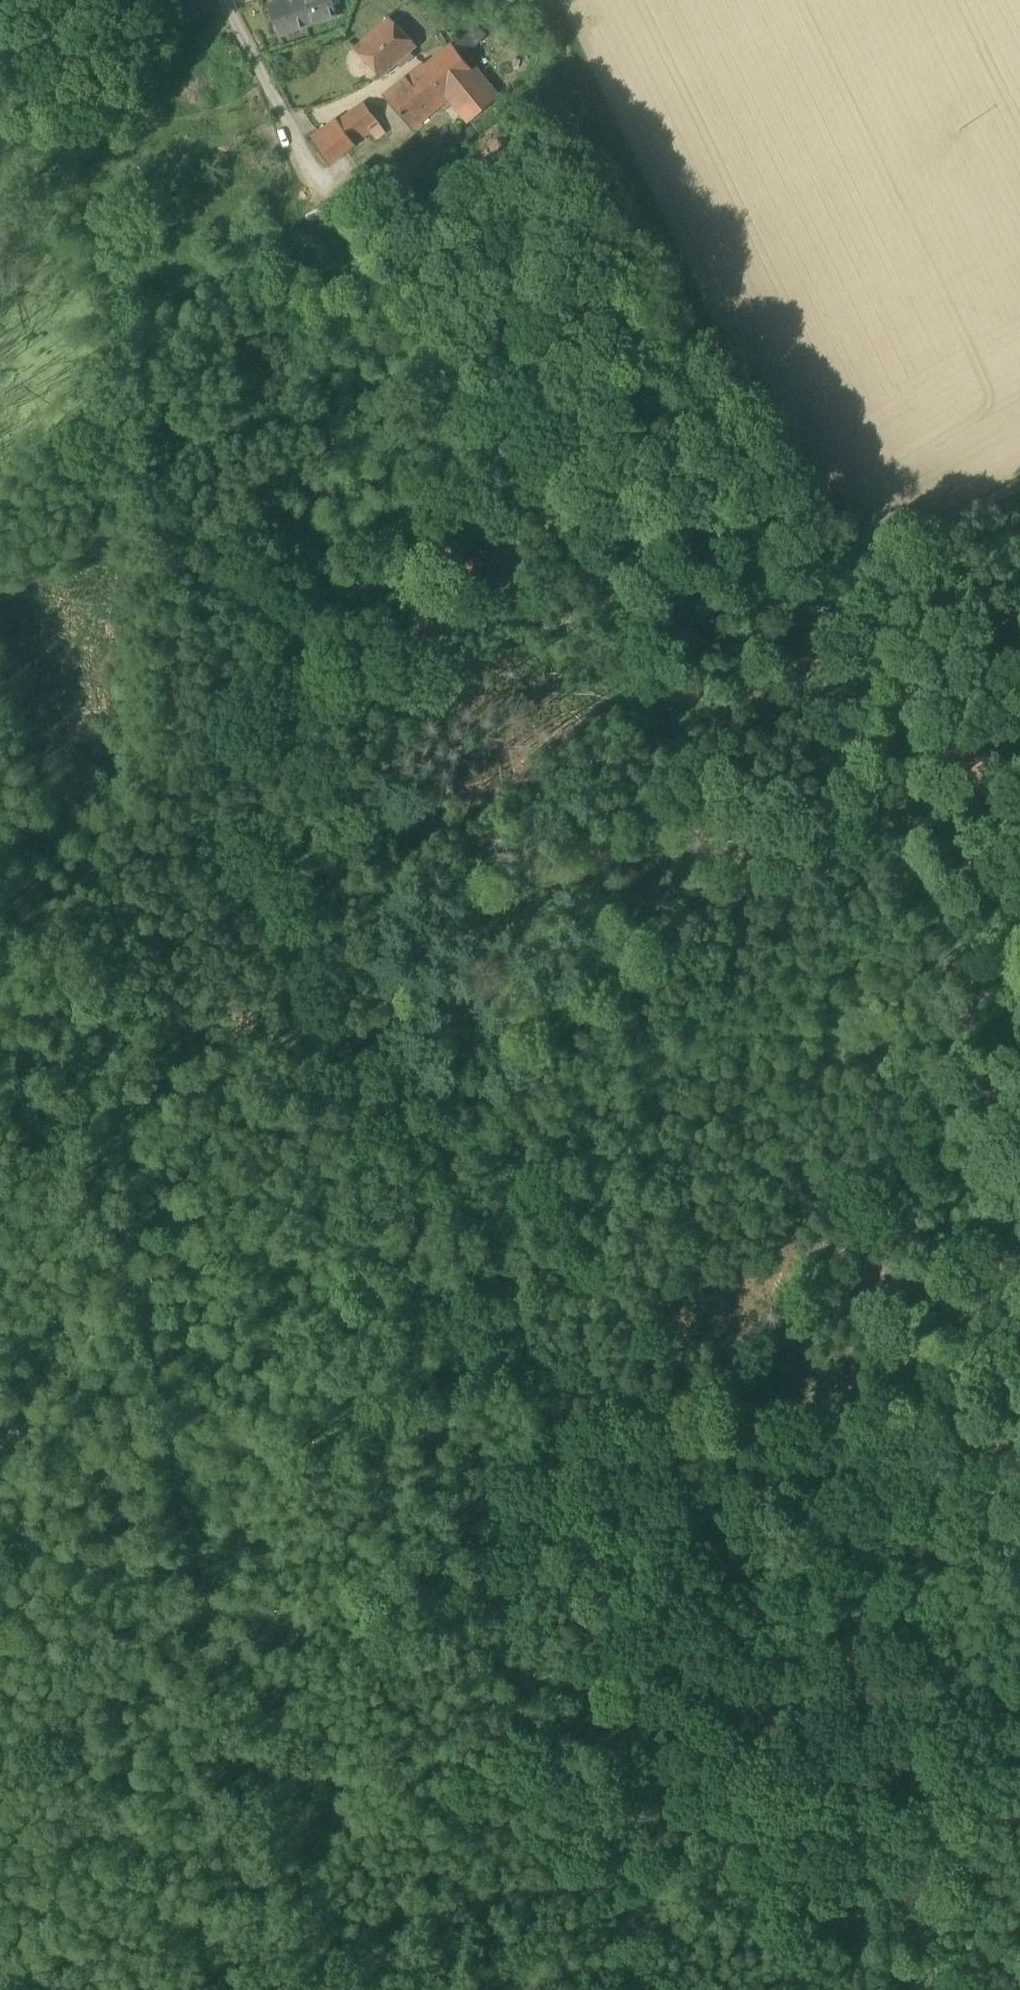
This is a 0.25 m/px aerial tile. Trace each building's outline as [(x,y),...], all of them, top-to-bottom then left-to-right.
[(307,26),(299,0),(282,0),(269,5),(280,36),(307,26)] [(307,26),(338,15),(332,0),(299,0),(307,26)] [(355,47),(381,77),(416,47),(389,17),(355,47)] [(461,110),(487,89),(451,45),(425,66),(451,98),(461,110)] [(386,98),(413,130),(451,98),(425,66),(386,98)] [(365,105),(341,124),(355,144),(380,124),(365,105)] [(356,145),(355,144),(341,124),(340,123),(314,141),(330,164),(356,145)]
